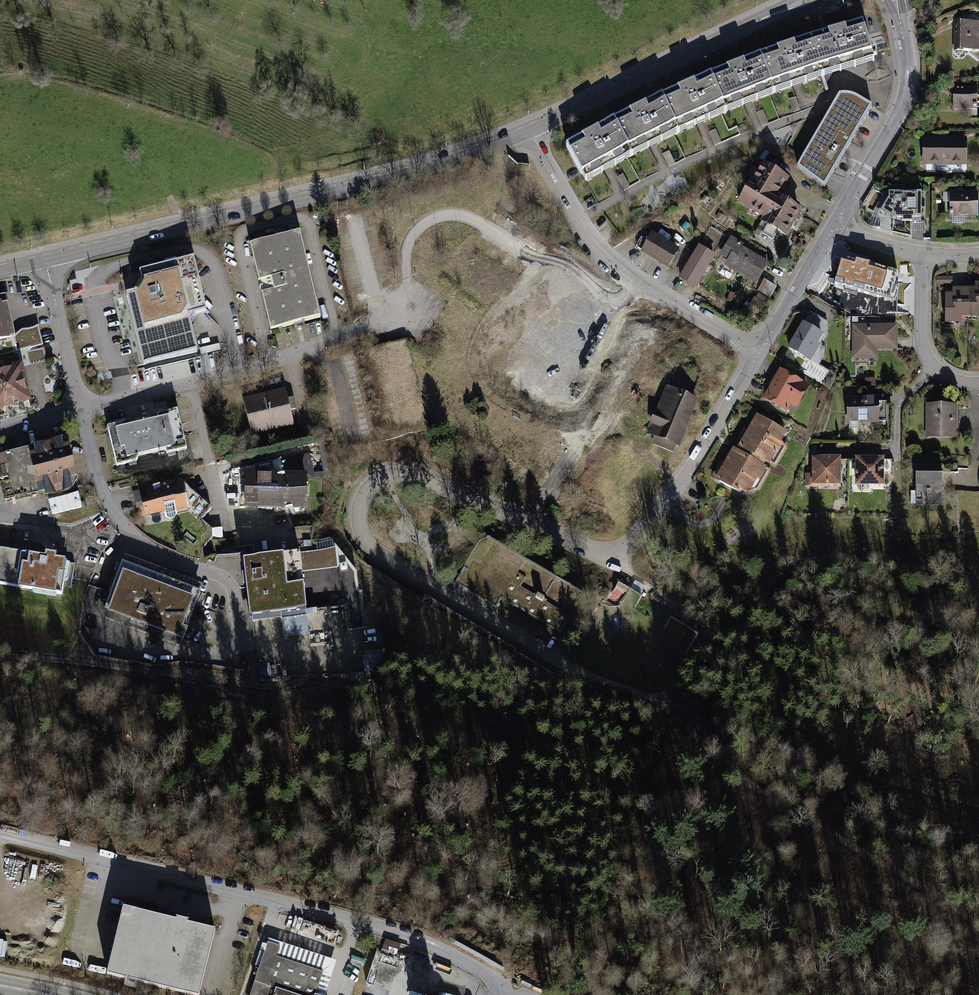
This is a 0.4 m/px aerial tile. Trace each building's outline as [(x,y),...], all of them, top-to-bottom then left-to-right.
[(954,22),(954,53),(978,54),(978,22),(954,22)] [(825,35),(811,39),(820,71),(834,67),(872,56),(864,23),(825,35)] [(811,39),(762,56),(773,87),(820,71),(811,39)] [(762,56),(712,75),(725,106),(773,87),(762,56)] [(712,75),(663,97),(676,128),(725,106),(712,75)] [(977,88),(951,88),(951,110),(977,110),(977,88)] [(873,107),(858,98),(851,95),(845,95),(840,96),(798,168),(826,188),(873,107)] [(663,97),(615,120),(630,150),(676,128),(663,97)] [(615,120),(569,145),(584,174),(630,150),(615,120)] [(970,139),(923,139),(923,165),(970,165),(970,139)] [(763,164),(738,204),(764,219),(761,223),(786,239),(802,212),(780,198),(791,181),(763,164)] [(919,194),(888,193),(888,200),(879,214),(893,222),(919,223),(919,194)] [(952,193),(952,219),(978,219),(978,194),(952,193)] [(652,234),(641,253),(669,270),(680,251),(652,234)] [(302,237),(253,248),(273,333),(322,322),(302,237)] [(744,245),(731,237),(719,256),(727,261),(724,266),(756,286),(770,263),(743,247),(744,245)] [(716,256),(699,246),(679,279),(696,289),(716,256)] [(897,273),(842,257),(834,285),(889,300),(897,273)] [(135,294),(124,296),(138,352),(142,368),(196,356),(187,319),(205,316),(202,306),(191,261),(138,275),(140,284),(135,294)] [(778,288),(764,280),(757,292),(770,300),(778,288)] [(943,297),(942,325),(961,326),(961,319),(978,319),(978,285),(974,285),(974,291),(951,291),(951,297),(943,297)] [(10,339),(10,338),(13,337),(15,337),(14,334),(5,295),(0,296),(0,342),(10,339)] [(770,307),(754,298),(747,310),(762,320),(770,307)] [(828,322),(810,312),(788,349),(811,363),(828,334),(828,322)] [(899,325),(853,325),(853,360),(878,360),(878,351),(898,351),(899,325)] [(15,337),(13,337),(16,351),(43,345),(39,326),(21,330),(14,334),(15,337)] [(46,360),(44,348),(27,352),(30,364),(46,360)] [(0,369),(0,410),(4,409),(3,408),(13,406),(12,398),(22,404),(31,402),(22,364),(0,369)] [(811,387),(781,369),(763,399),(787,413),(791,406),(798,409),(811,387)] [(876,379),(865,379),(865,388),(876,387),(876,379)] [(699,397),(667,384),(647,433),(655,436),(652,443),(674,452),(677,445),(680,447),(689,425),(688,424),(699,397)] [(286,390),(243,400),(251,436),(293,426),(286,390)] [(878,395),(846,395),(846,422),(879,422),(879,420),(886,420),(886,401),(878,401),(878,395)] [(955,404),(925,404),(925,438),(955,438),(955,404)] [(126,423),(106,428),(115,467),(131,463),(130,459),(164,451),(165,456),(186,451),(176,411),(156,415),(157,420),(127,427),(126,423)] [(786,431),(752,412),(736,442),(732,440),(711,477),(738,492),(750,489),(756,478),(759,479),(766,466),(763,464),(765,461),(769,463),(775,452),(777,452),(783,442),(780,441),(786,431)] [(0,458),(0,485),(4,504),(44,495),(45,499),(73,492),(73,490),(78,482),(78,480),(76,479),(69,449),(70,447),(70,445),(62,441),(57,442),(55,445),(40,448),(37,446),(32,447),(30,451),(0,458)] [(283,460),(285,473),(308,473),(308,478),(315,477),(310,454),(283,460)] [(840,484),(840,455),(810,455),(810,473),(805,473),(805,486),(827,486),(827,484),(840,484)] [(883,455),(854,455),(854,485),(883,484),(883,475),(892,475),(892,459),(883,460),(883,455)] [(941,471),(912,471),(912,505),(942,505),(941,471)] [(285,473),(245,472),(245,510),(307,512),(308,478),(308,473),(285,473)] [(182,482),(176,489),(178,491),(184,489),(189,510),(201,521),(211,510),(182,482)] [(139,517),(145,516),(145,518),(165,513),(165,515),(189,510),(184,489),(178,491),(176,489),(172,484),(133,492),(136,510),(138,509),(139,517)] [(489,536),(480,540),(455,583),(497,608),(502,598),(561,633),(585,592),(489,536)] [(0,547),(0,584),(32,590),(32,591),(54,595),(55,591),(62,592),(63,586),(71,587),(75,563),(67,562),(67,559),(65,559),(65,557),(55,555),(56,551),(46,549),(45,553),(25,550),(25,551),(0,547)] [(301,548),(244,555),(251,613),(252,613),(305,607),(308,606),(301,548)] [(321,570),(337,570),(336,552),(320,552),(321,570)] [(126,554),(123,560),(201,589),(203,583),(126,554)] [(184,637),(202,589),(201,589),(123,560),(122,560),(104,608),(105,608),(183,637),(184,637)] [(305,607),(252,613),(253,619),(282,616),(306,613),(305,607)] [(183,637),(105,608),(102,616),(180,644),(183,637)] [(306,613),(282,616),(284,636),(309,633),(306,613)] [(123,907),(107,974),(193,994),(199,994),(215,930),(123,907)] [(269,938),(250,994),(326,994),(337,961),(269,938)] [(381,952),(396,958),(401,944),(387,938),(381,952)]
